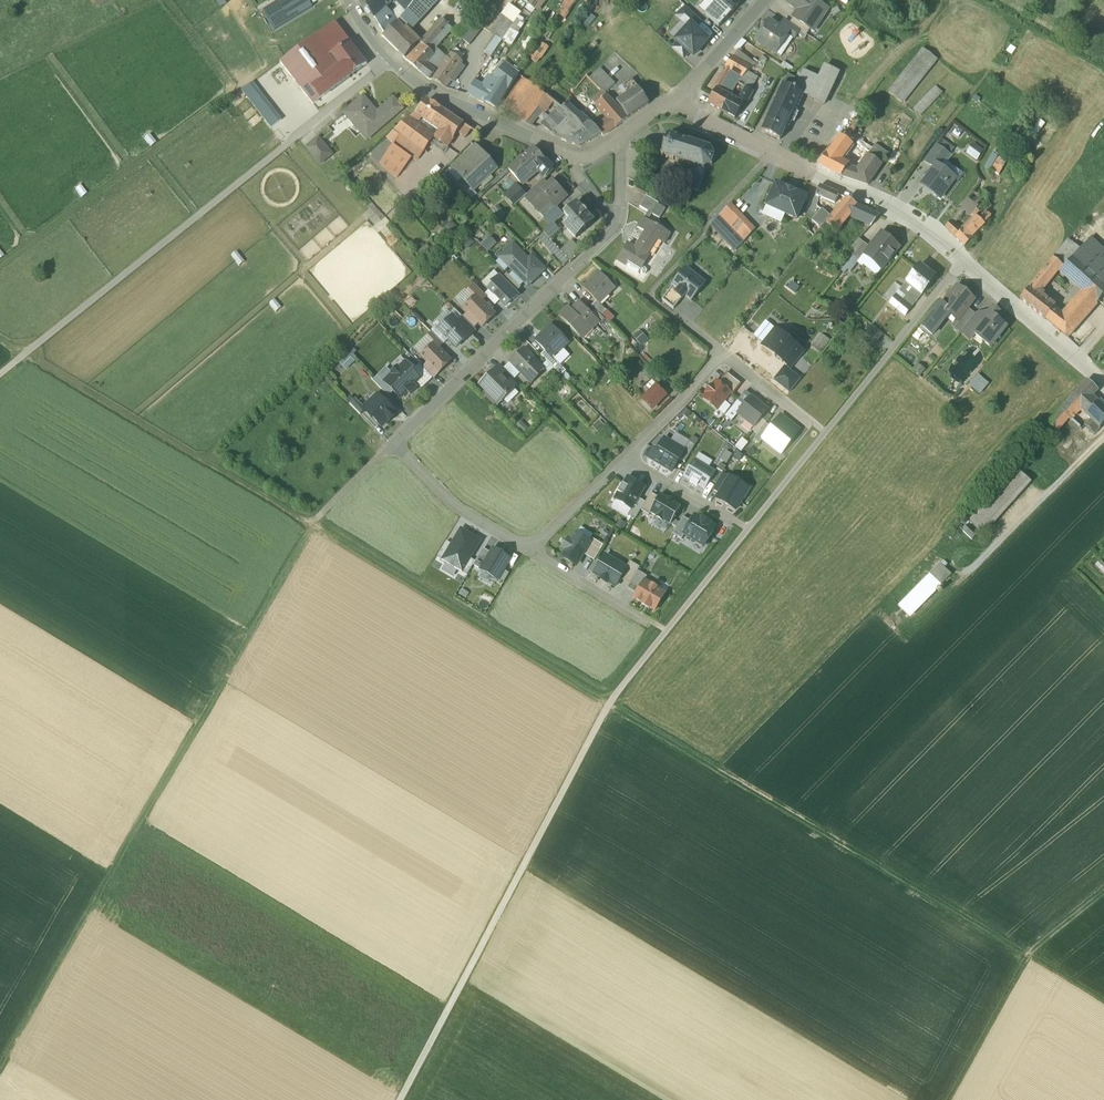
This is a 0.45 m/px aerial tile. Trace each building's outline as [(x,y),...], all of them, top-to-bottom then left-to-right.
[(274,32),(313,9),(307,0),(281,0),(262,11),(274,32)] [(373,1),(372,1),(367,6),(374,18),(392,0),(374,0),(373,1)] [(397,0),(392,0),(374,18),(385,34),(397,22),(407,11),(397,0)] [(397,22),(405,29),(432,0),(417,0),(407,11),(397,22)] [(407,11),(417,0),(397,0),(407,11)] [(539,11),(547,0),(531,0),(528,4),(539,11)] [(576,0),(566,0),(562,6),(568,10),(576,0)] [(715,3),(729,15),(741,2),(739,0),(711,0),(715,3)] [(790,4),(799,10),(793,18),(794,18),(810,29),(813,31),(828,9),(814,0),(792,0),(790,4)] [(719,26),(729,15),(715,3),(705,13),(719,26)] [(674,15),(688,27),(691,23),(695,27),(701,20),(685,5),(674,15)] [(810,29),(794,18),(790,23),(800,30),(806,34),(810,29)] [(507,19),(495,35),(501,40),(513,23),(507,19)] [(440,20),(420,42),(427,49),(447,26),(440,20)] [(800,30),(790,23),(785,20),(779,28),(788,34),(788,35),(794,39),(797,34),(800,30)] [(476,41),(476,21),(462,21),(462,41),(476,41)] [(788,34),(779,28),(769,21),(764,29),(765,30),(757,41),(774,53),(780,44),(782,45),(788,35),(788,34)] [(334,22),(280,62),(313,104),(366,64),(335,22),(334,22)] [(405,29),(397,22),(385,34),(383,36),(404,58),(418,43),(415,40),(407,32),(408,31),(405,29)] [(695,27),(691,23),(688,27),(676,40),(678,41),(689,52),(693,55),(708,39),(695,27)] [(806,34),(800,30),(797,34),(804,38),(806,34)] [(495,35),(492,40),(485,50),(491,54),(501,40),(495,35)] [(689,52),(678,41),(672,47),(684,58),(689,52)] [(427,49),(420,42),(405,59),(429,79),(435,72),(428,66),(426,64),(434,55),(427,49)] [(539,47),(533,55),(540,61),(546,53),(539,47)] [(923,48),(889,91),(902,102),(937,59),(923,48)] [(751,68),(731,57),(725,67),(731,71),(743,77),(748,72),(751,68)] [(446,60),(432,79),(443,87),(447,88),(449,83),(446,82),(448,79),(456,68),(446,60)] [(518,74),(505,64),(496,77),(511,86),(518,74)] [(731,71),(725,67),(722,73),(728,77),(731,71)] [(801,94),(810,98),(809,99),(823,106),(838,74),(824,67),(819,78),(802,71),(798,80),(793,90),(801,94)] [(615,83),(600,68),(590,78),(605,93),(615,83)] [(758,77),(748,72),(743,77),(737,82),(737,83),(746,88),(746,87),(751,90),(758,77)] [(728,77),(722,73),(714,86),(720,90),(728,77)] [(798,80),(787,75),(783,85),(793,90),(798,80)] [(474,82),(467,94),(496,110),(511,86),(496,77),(494,80),(496,81),(496,83),(495,83),(487,79),(482,87),(482,86),(474,82)] [(545,96),(524,78),(520,83),(517,88),(521,91),(507,109),(525,122),(537,107),(545,96)] [(632,79),(618,88),(624,97),(625,97),(638,88),(632,79)] [(254,82),(242,91),(266,121),(276,113),(277,112),(254,82)] [(783,85),(762,131),(780,139),(789,120),(793,111),(801,94),(793,90),(783,85)] [(720,90),(714,86),(712,90),(715,92),(708,103),(721,111),(730,95),(720,90)] [(935,86),(913,109),(920,115),(942,93),(935,86)] [(746,88),(738,100),(744,103),(742,107),(744,108),(754,91),(751,90),(746,87),(746,88)] [(638,88),(625,97),(624,97),(617,102),(628,118),(649,104),(638,88)] [(627,118),(606,94),(602,99),(602,100),(596,105),(604,114),(609,119),(616,127),(627,118)] [(730,95),(721,111),(735,119),(742,107),(744,103),(738,100),(730,95)] [(545,96),(537,107),(542,111),(543,111),(553,102),(545,96)] [(377,113),(363,97),(344,113),(367,139),(403,109),(394,99),(377,113)] [(422,118),(429,123),(443,110),(430,100),(415,114),(422,118)] [(580,115),(567,103),(561,108),(553,116),(566,128),(572,123),(580,115)] [(537,107),(525,122),(531,125),(542,111),(537,107)] [(443,110),(429,123),(440,130),(436,137),(434,140),(448,147),(463,124),(443,110)] [(793,111),(789,120),(794,123),(799,113),(793,111)] [(276,113),(266,121),(271,128),(281,120),(276,113)] [(422,118),(415,114),(387,138),(394,144),(383,158),(380,164),(398,177),(412,159),(417,162),(434,140),(436,137),(417,125),(422,118)] [(590,124),(580,114),(580,115),(572,123),(579,131),(590,124)] [(616,127),(609,119),(600,125),(590,114),(586,118),(591,123),(601,134),(603,136),(616,127)] [(566,128),(553,116),(543,126),(549,130),(557,137),(557,138),(566,128)] [(572,123),(566,128),(557,138),(566,142),(571,136),(572,137),(579,131),(572,123)] [(601,134),(591,123),(590,124),(579,131),(572,137),(580,146),(601,134)] [(848,126),(839,137),(850,145),(856,144),(869,152),(869,153),(874,145),(848,126)] [(690,141),(681,138),(681,136),(680,136),(679,138),(670,135),(670,133),(669,132),(668,134),(666,134),(666,135),(668,136),(662,152),(661,151),(660,153),(662,153),(661,155),(663,156),(664,154),(673,157),(672,159),(674,159),(674,157),(683,160),(683,162),(684,162),(694,165),(694,166),(691,172),(691,173),(702,177),(705,168),(704,166),(710,163),(712,164),(713,163),(711,162),(713,156),(715,156),(715,154),(713,154),(710,148),(711,147),(710,146),(709,147),(702,145),(702,143),(701,143),(700,144),(691,141),(692,140),(690,139),(690,141)] [(572,137),(571,136),(566,142),(567,142),(579,146),(580,146),(572,137)] [(839,137),(818,165),(831,171),(839,160),(850,145),(839,137)] [(318,138),(306,148),(315,158),(327,148),(318,138)] [(983,151),(973,143),(966,153),(976,160),(983,151)] [(888,153),(875,144),(874,145),(869,153),(869,152),(867,154),(881,164),(888,153)] [(936,144),(924,160),(934,167),(936,165),(940,167),(949,154),(936,144)] [(475,146),(452,167),(452,168),(455,166),(464,176),(462,179),(473,191),(496,169),(488,161),(486,163),(479,155),(481,153),(475,146)] [(534,147),(509,169),(521,183),(537,168),(546,160),(534,147)] [(327,148),(315,158),(320,164),(332,154),(327,148)] [(999,174),(1006,161),(992,153),(984,167),(999,174)] [(881,164),(867,154),(857,169),(846,166),(839,176),(867,185),(881,164)] [(546,160),(537,168),(546,176),(553,168),(546,160)] [(846,166),(839,160),(831,171),(839,176),(846,166)] [(940,167),(936,165),(934,167),(921,185),(940,198),(949,186),(947,184),(952,176),(940,167)] [(702,177),(691,173),(691,172),(685,170),(681,184),(698,190),(703,177),(702,177)] [(543,181),(525,198),(538,211),(549,201),(555,207),(567,196),(552,181),(546,186),(543,183),(544,182),(543,181)] [(794,191),(788,189),(788,188),(777,183),(776,182),(773,189),(769,191),(767,194),(769,198),(766,205),(796,218),(806,196),(795,191),(794,191)] [(516,184),(505,194),(508,197),(519,187),(516,184)] [(838,193),(820,185),(816,194),(834,203),(838,193)] [(519,187),(508,197),(515,205),(524,196),(526,195),(519,187)] [(992,207),(972,193),(962,205),(976,216),(976,217),(984,224),(991,218),(987,214),(990,211),(988,210),(992,207)] [(658,203),(646,196),(639,207),(651,214),(657,204),(658,203)] [(857,205),(847,198),(826,222),(834,230),(835,230),(848,215),(858,219),(864,209),(857,205)] [(549,201),(538,211),(544,218),(555,207),(549,201)] [(583,210),(577,203),(564,214),(568,218),(562,224),(576,239),(594,222),(588,215),(583,209),(583,210)] [(657,204),(651,214),(660,219),(666,210),(657,204)] [(756,230),(731,204),(713,224),(737,249),(756,230)] [(821,209),(812,220),(820,228),(830,216),(827,214),(821,209)] [(864,209),(858,219),(876,227),(883,217),(864,209)] [(961,232),(955,237),(963,245),(984,224),(976,217),(961,232)] [(655,226),(643,218),(637,228),(644,233),(635,249),(627,244),(621,255),(642,267),(648,257),(646,256),(656,239),(663,244),(669,234),(655,225),(655,226)] [(961,232),(950,221),(945,228),(955,237),(961,232)] [(454,222),(447,229),(452,234),(459,227),(454,222)] [(834,230),(826,222),(821,228),(829,235),(834,230)] [(553,224),(543,233),(545,235),(549,239),(559,230),(553,224)] [(536,230),(526,239),(530,243),(540,234),(536,230)] [(549,239),(545,235),(540,239),(546,245),(551,241),(549,239)] [(888,242),(879,235),(869,247),(864,254),(864,255),(880,267),(886,259),(888,261),(894,254),(891,252),(897,246),(889,240),(888,242)] [(1074,256),(1103,283),(1103,250),(1090,238),(1080,249),(1074,256)] [(489,239),(482,246),(487,251),(494,245),(489,239)] [(1067,240),(1053,258),(1064,267),(1074,256),(1080,249),(1067,240)] [(551,241),(546,245),(565,265),(570,260),(551,241)] [(581,251),(572,242),(562,252),(571,262),(581,251)] [(865,243),(854,256),(859,261),(864,255),(864,254),(869,247),(865,243)] [(528,260),(513,244),(503,254),(513,263),(509,267),(528,286),(539,275),(530,266),(535,261),(532,257),(528,260)] [(642,267),(621,255),(617,260),(644,276),(645,276),(646,274),(647,272),(647,270),(642,267)] [(1074,256),(1064,267),(1059,272),(1082,292),(1096,304),(1103,295),(1103,283),(1074,256)] [(1050,262),(1020,299),(1044,318),(1053,307),(1037,295),(1058,269),(1050,262)] [(923,271),(917,266),(906,280),(922,293),(928,286),(927,285),(935,276),(925,268),(923,271)] [(691,273),(686,269),(672,286),(685,296),(691,301),(705,284),(699,279),(701,277),(693,271),(691,273)] [(521,288),(507,273),(502,278),(516,293),(521,288)] [(615,289),(600,273),(584,288),(597,301),(600,304),(615,289)] [(490,275),(482,283),(488,289),(493,284),(492,283),(495,280),(490,275)] [(502,278),(499,276),(495,280),(492,283),(493,284),(488,289),(505,306),(510,302),(518,295),(516,293),(502,278)] [(477,297),(482,302),(487,298),(474,285),(467,292),(474,300),(477,297)] [(685,296),(672,286),(662,300),(674,310),(685,296)] [(943,304),(942,304),(949,310),(958,317),(957,319),(967,307),(974,298),(971,296),(971,295),(970,294),(970,295),(966,292),(967,291),(966,291),(963,294),(955,288),(943,304)] [(1062,314),(1052,325),(1067,336),(1096,304),(1082,292),(1062,314)] [(911,307),(896,294),(889,302),(905,314),(911,307)] [(474,300),(465,308),(469,313),(479,324),(482,327),(495,316),(482,302),(477,297),(474,300)] [(600,304),(597,301),(592,306),(594,309),(601,316),(607,310),(600,304)] [(922,326),(932,334),(945,319),(943,318),(948,312),(949,310),(942,304),(943,304),(941,302),(922,326)] [(589,313),(579,303),(571,310),(568,307),(560,315),(582,337),(597,322),(589,313)] [(967,307),(957,319),(956,319),(951,325),(960,332),(975,313),(967,307)] [(983,320),(976,329),(993,342),(1006,326),(995,317),(999,312),(993,307),(983,320)] [(1053,307),(1044,318),(1052,325),(1062,314),(1053,307)] [(601,316),(594,309),(589,313),(597,322),(599,325),(605,319),(601,316)] [(474,329),(479,324),(469,313),(463,318),(474,329)] [(975,313),(960,332),(969,339),(976,329),(983,320),(975,313)] [(458,322),(453,316),(439,330),(447,339),(456,348),(462,342),(463,342),(471,335),(469,333),(458,322)] [(474,329),(463,318),(458,322),(469,333),(474,329)] [(568,343),(550,325),(534,341),(552,359),(568,343)] [(882,335),(871,326),(863,337),(873,345),(882,335)] [(436,327),(431,332),(443,344),(447,339),(439,330),(436,327)] [(648,339),(640,330),(635,334),(633,336),(641,346),(648,339)] [(775,330),(764,345),(791,367),(803,352),(775,330)] [(443,344),(431,332),(426,337),(433,345),(434,344),(438,349),(443,344)] [(820,351),(829,338),(822,333),(812,345),(820,351)] [(433,345),(421,356),(428,363),(438,373),(450,361),(438,349),(434,344),(433,345)] [(541,366),(523,348),(509,362),(530,384),(544,370),(541,366)] [(346,368),(355,361),(349,354),(340,361),(346,368)] [(546,361),(541,366),(544,370),(549,364),(546,361)] [(413,370),(405,362),(399,368),(398,367),(391,373),(393,376),(385,383),(400,399),(407,392),(410,395),(417,388),(414,385),(416,383),(421,378),(413,370)] [(438,373),(428,363),(422,368),(433,378),(438,373)] [(422,368),(419,364),(413,370),(421,378),(416,383),(421,389),(433,378),(422,368)] [(512,377),(502,366),(497,371),(507,382),(512,377)] [(800,379),(785,367),(774,380),(789,393),(800,379)] [(497,371),(495,369),(479,385),(488,394),(490,392),(500,402),(514,388),(507,382),(497,371)] [(728,373),(719,384),(730,393),(732,394),(740,384),(728,373)] [(978,373),(969,383),(980,393),(989,382),(978,373)] [(1087,378),(1068,400),(1079,410),(1093,395),(1098,389),(1087,378)] [(719,384),(717,381),(712,387),(711,386),(706,392),(707,394),(703,399),(716,410),(730,393),(719,384)] [(668,396),(655,384),(641,399),(652,411),(668,396)] [(398,406),(386,393),(381,398),(393,410),(398,406)] [(381,398),(377,395),(364,408),(363,408),(365,410),(372,418),(373,417),(382,426),(389,420),(390,420),(395,415),(394,415),(396,413),(393,410),(381,398)] [(743,395),(725,417),(732,421),(738,414),(749,400),(743,395)] [(1093,395),(1081,409),(1087,415),(1099,402),(1093,395)] [(749,400),(738,414),(754,427),(761,419),(768,410),(752,397),(749,400)] [(355,399),(350,404),(360,415),(365,410),(363,408),(364,408),(355,399)] [(1079,410),(1068,400),(1059,410),(1069,418),(1071,420),(1079,410)] [(724,414),(731,405),(727,401),(719,410),(724,414)] [(1099,402),(1087,415),(1091,419),(1100,428),(1103,423),(1103,406),(1099,402)] [(1069,418),(1059,410),(1047,423),(1057,432),(1069,418)] [(799,430),(781,416),(771,428),(762,439),(763,439),(781,453),(799,430)] [(767,423),(761,419),(754,427),(752,430),(758,434),(766,424),(767,423)] [(1100,428),(1091,419),(1085,425),(1094,434),(1100,428)] [(762,439),(771,428),(766,424),(758,434),(754,440),(759,444),(763,439),(762,439)] [(649,458),(672,471),(679,459),(684,451),(665,440),(657,452),(654,450),(649,458)] [(684,451),(679,459),(685,463),(696,446),(690,442),(684,451)] [(715,472),(695,460),(683,479),(703,491),(710,480),(715,472)] [(715,472),(710,480),(716,484),(722,473),(726,467),(720,463),(715,472)] [(1016,469),(970,521),(985,534),(1031,482),(1016,469)] [(729,477),(722,473),(716,484),(712,490),(719,494),(729,477)] [(614,499),(632,510),(639,498),(645,487),(628,477),(624,484),(622,483),(617,492),(618,493),(614,499)] [(736,510),(748,488),(729,477),(719,494),(717,498),(736,510)] [(645,502),(641,510),(648,514),(649,513),(658,497),(651,493),(645,502)] [(658,497),(649,513),(656,517),(656,518),(663,522),(663,521),(670,525),(672,523),(674,519),(681,507),(675,503),(675,502),(667,497),(667,498),(660,494),(658,497)] [(645,502),(639,498),(632,510),(628,515),(635,519),(641,510),(645,502)] [(691,522),(684,534),(704,546),(715,528),(709,525),(710,523),(703,519),(702,520),(695,516),(691,522)] [(684,534),(691,522),(683,517),(673,534),(681,539),(684,534)] [(480,541),(462,530),(453,545),(444,560),(462,571),(469,558),(480,541)] [(563,557),(576,565),(583,554),(590,543),(577,535),(572,542),(569,540),(565,548),(567,550),(563,557)] [(590,543),(583,554),(594,561),(603,546),(592,539),(590,543)] [(447,542),(438,557),(444,560),(453,545),(447,542)] [(474,565),(481,570),(491,553),(484,549),(477,560),(474,565)] [(510,560),(493,550),(491,553),(481,570),(497,580),(498,579),(503,570),(510,560)] [(626,569),(605,556),(594,573),(602,578),(600,580),(607,584),(608,582),(616,586),(620,579),(626,569)] [(469,558),(462,571),(468,574),(475,562),(469,558)] [(630,562),(620,579),(629,585),(637,571),(640,568),(630,562)] [(952,575),(941,564),(930,575),(941,586),(952,575)] [(509,573),(503,570),(498,579),(503,582),(509,573)] [(647,577),(637,571),(628,588),(637,594),(645,581),(647,577)] [(930,575),(899,607),(910,618),(941,586),(930,575)] [(665,593),(645,581),(634,599),(655,611),(665,593)]
